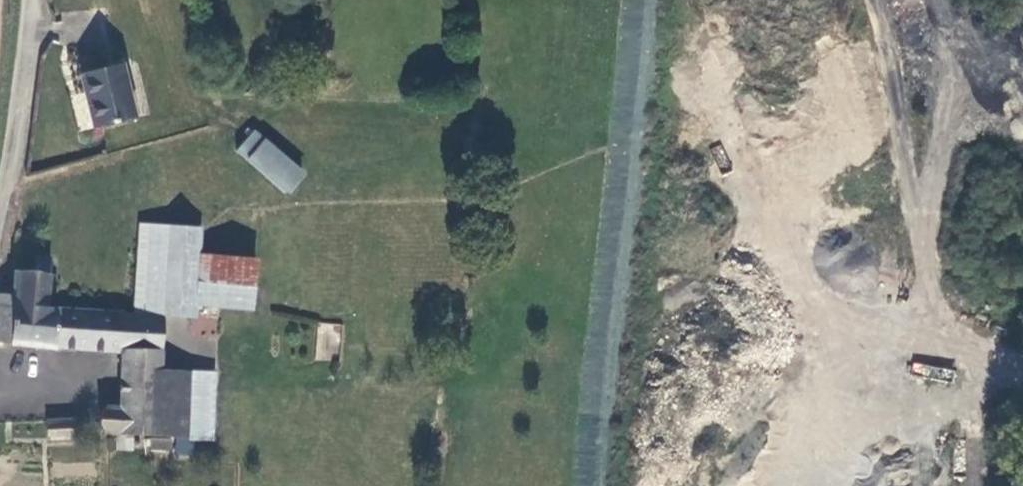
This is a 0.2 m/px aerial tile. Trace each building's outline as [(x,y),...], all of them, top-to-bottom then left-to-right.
[(93,127),(99,126),(134,118),(121,63),(79,73),(93,127)] [(260,172),(297,171),(251,131),(235,151),(260,172)] [(260,172),(284,193),(300,174),(297,171),(260,172)] [(199,245),(173,249),(173,228),(141,226),(135,316),(163,318),(163,316),(192,317),(193,305),(251,310),(257,235),(218,233),(199,245)] [(54,348),(56,309),(47,308),(49,276),(15,273),(12,295),(0,294),(0,343),(54,348)] [(124,312),(56,309),(54,348),(121,353),(160,353),(163,318),(135,316),(124,316),(124,312)] [(160,371),(160,353),(121,353),(121,370),(160,371)] [(187,439),(189,372),(160,371),(121,370),(120,408),(109,408),(104,410),(101,413),(99,416),(99,423),(100,428),(103,431),(107,434),(109,435),(187,439)] [(212,441),(215,373),(189,372),(187,439),(212,441)] [(75,437),(74,420),(46,421),(47,439),(75,437)]
